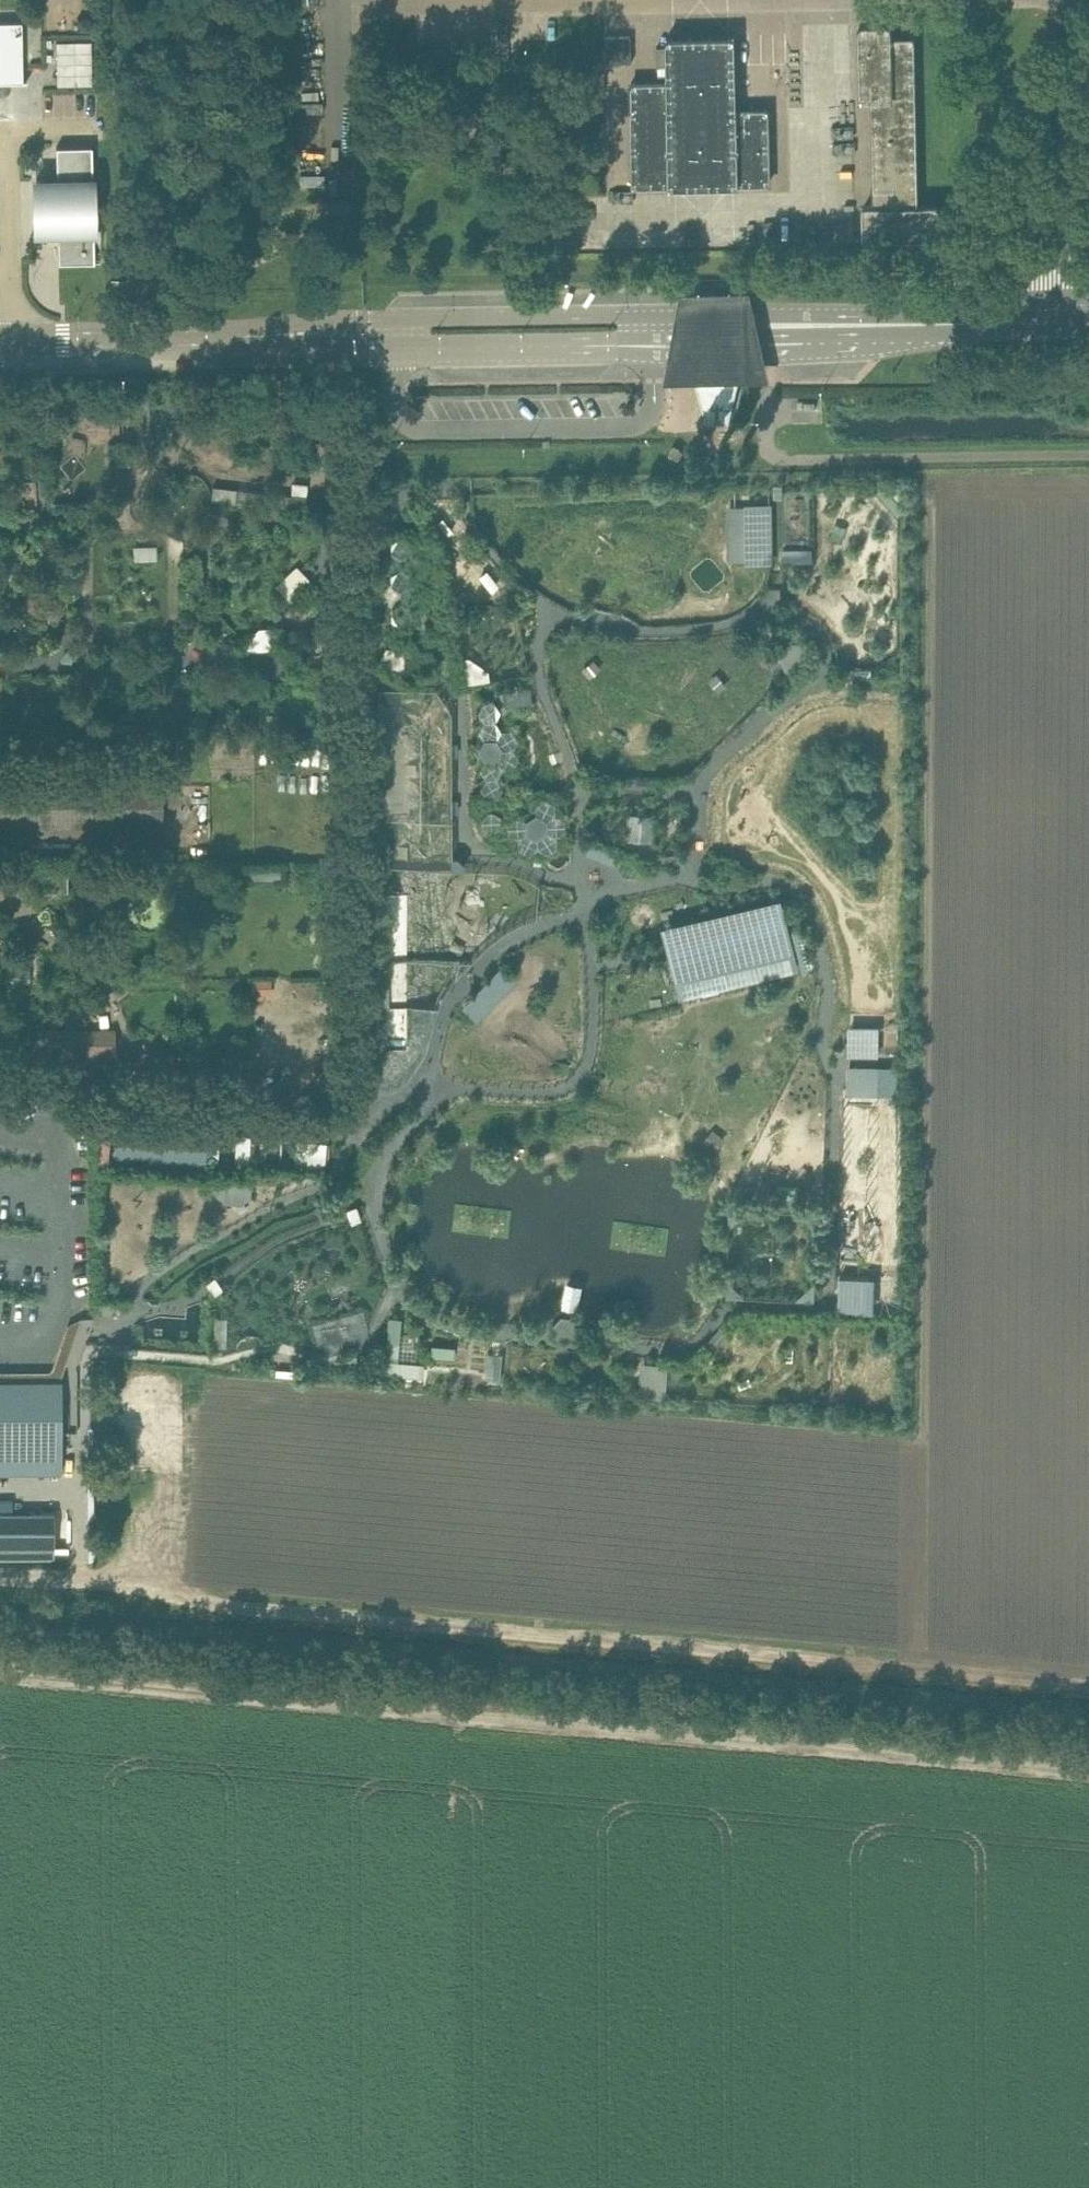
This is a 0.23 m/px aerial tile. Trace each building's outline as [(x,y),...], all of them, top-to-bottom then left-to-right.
[(27,81),(27,79),(23,79),(22,20),(0,21),(0,82),(27,81)] [(939,203),(917,204),(914,36),(891,36),(891,22),(860,23),(861,96),(872,96),(875,205),(864,205),(864,236),(940,234),(939,203)] [(667,36),(667,45),(668,80),(632,81),(634,184),(670,183),(670,185),(738,183),(738,182),(769,181),(768,108),(737,108),(735,34),(667,36)] [(618,35),(605,35),(605,62),(619,61),(618,35)] [(632,61),(631,35),(618,35),(619,61),(632,61)] [(37,177),(37,208),(38,232),(58,231),(59,262),(94,261),(92,145),(56,146),(57,176),(37,177)] [(727,385),(708,385),(708,402),(701,402),(707,421),(729,421),(734,401),(727,401),(727,385)] [(301,415),(292,415),(329,446),(329,438),(301,415)] [(146,449),(134,449),(134,463),(131,463),(131,466),(147,466),(146,449)] [(213,486),(211,499),(234,502),(236,488),(212,485),(213,486)] [(288,493),(262,491),(261,504),(286,506),(288,493)] [(736,505),(727,505),(728,560),(750,559),(749,505),(736,505)] [(771,505),(749,505),(750,559),(769,559),(772,559),(771,505)] [(33,544),(28,547),(33,555),(38,552),(42,550),(44,548),(39,540),(36,542),(33,544)] [(156,545),(133,545),(133,558),(156,558),(156,545)] [(811,547),(784,547),(784,559),(811,558),(811,547)] [(300,568),(297,565),(275,584),(293,603),(314,583),(309,578),(300,568)] [(391,581),(381,587),(381,598),(391,603),(401,598),(401,586),(400,586),(391,581)] [(383,649),(378,659),(384,668),(395,668),(400,658),(395,649),(383,649)] [(461,656),(465,681),(485,678),(490,678),(488,668),(469,654),(461,656)] [(485,737),(479,747),(485,756),(496,756),(502,746),(496,737),(485,737)] [(408,739),(378,739),(377,816),(407,816),(408,739)] [(0,779),(0,825),(163,827),(164,781),(0,779)] [(535,811),(526,817),(526,828),(536,833),(546,827),(545,816),(535,811)] [(655,814),(630,812),(628,837),(654,840),(655,814)] [(591,849),(590,851),(611,859),(615,850),(593,842),(591,849)] [(457,853),(452,853),(452,866),(464,866),(464,861),(464,859),(458,853),(457,853)] [(81,858),(67,858),(67,872),(81,872),(81,858)] [(44,859),(21,859),(21,868),(29,868),(29,872),(40,872),(40,868),(44,868),(44,859)] [(280,866),(248,866),(248,877),(280,877),(280,866)] [(397,893),(377,893),(376,956),(376,1001),(376,1044),(402,1044),(406,1044),(406,1032),(407,999),(407,988),(407,978),(407,970),(407,957),(407,893),(397,893)] [(704,922),(668,930),(670,941),(672,948),(673,954),(684,996),(694,994),(701,992),(718,988),(725,986),(753,980),(759,978),(777,974),(783,972),(795,969),(784,923),(782,914),(780,905),(704,922)] [(31,966),(9,965),(9,982),(31,982),(31,966)] [(499,965),(461,1004),(478,1020),(516,980),(499,965)] [(66,1052),(65,1029),(37,1028),(37,1052),(66,1052)] [(66,1052),(73,1052),(72,1068),(106,1068),(106,1053),(108,1053),(108,1030),(65,1029),(66,1052)] [(850,1031),(850,1053),(876,1053),(877,1031),(850,1031)] [(850,1066),(850,1088),(876,1088),(876,1066),(850,1066)] [(115,1122),(112,1155),(217,1164),(220,1132),(115,1122)] [(326,1164),(327,1138),(295,1138),(294,1164),(326,1164)] [(218,1181),(218,1193),(227,1198),(239,1199),(248,1194),(248,1183),(240,1177),(228,1176),(218,1181)] [(356,1204),(346,1208),(349,1217),(351,1222),(362,1218),(360,1215),(359,1210),(356,1204)] [(838,1260),(827,1259),(826,1273),(838,1273),(838,1260)] [(876,1275),(841,1274),(840,1310),(876,1310),(876,1275)] [(214,1275),(205,1281),(206,1282),(210,1287),(214,1294),(223,1288),(222,1286),(219,1281),(216,1278),(214,1275)] [(567,1281),(562,1307),(579,1310),(584,1284),(567,1281)] [(362,1341),(368,1326),(363,1308),(312,1323),(318,1345),(328,1351),(362,1341)] [(563,1313),(555,1322),(559,1333),(570,1335),(577,1327),(574,1316),(563,1313)] [(399,1333),(401,1316),(400,1316),(389,1315),(387,1338),(383,1372),(399,1374),(423,1376),(424,1362),(416,1361),(397,1360),(398,1346),(399,1333)] [(711,1347),(727,1330),(721,1325),(705,1342),(706,1342),(711,1347)] [(455,1345),(431,1343),(430,1355),(454,1358),(455,1345)] [(59,1473),(59,1394),(59,1381),(56,1381),(40,1381),(0,1381),(0,1473),(59,1473)] [(0,1511),(0,1546),(54,1546),(54,1511),(0,1511)]
